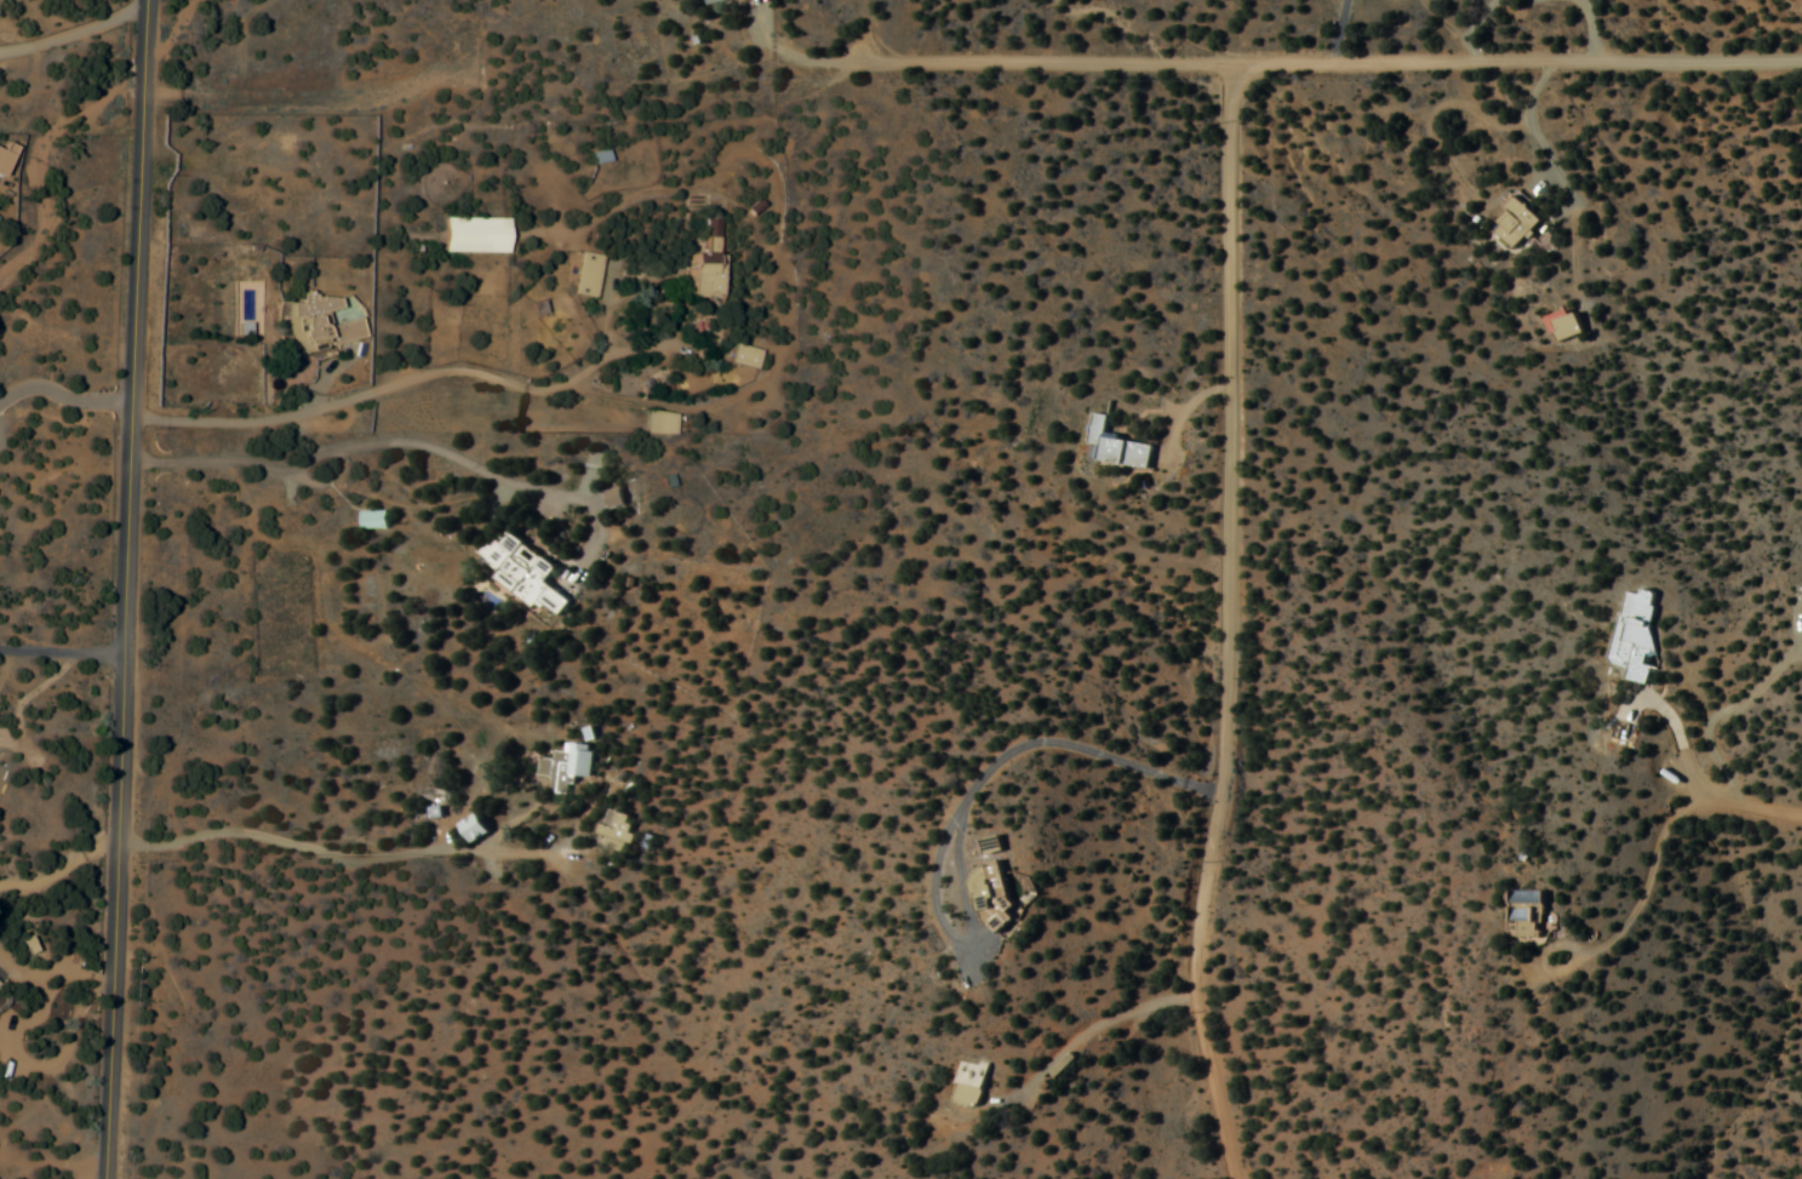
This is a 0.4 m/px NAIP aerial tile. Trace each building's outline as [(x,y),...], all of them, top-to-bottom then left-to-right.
[(606,163),(605,152),(588,153),(589,164),(606,163)] [(1488,229),(1511,251),(1539,223),(1517,201),(1488,229)] [(439,253),(505,253),(505,219),(439,218),(439,253)] [(716,252),(683,252),(683,296),(716,296),(716,252)] [(279,304),(281,349),(360,345),(359,320),(337,321),(336,296),(298,298),(298,303),(279,304)] [(1581,333),(1570,308),(1544,320),(1555,344),(1581,333)] [(756,349),(729,345),(725,364),(753,368),(756,349)] [(1085,443),(1096,445),(1094,460),(1145,469),(1150,445),(1102,437),(1106,416),(1090,413),(1085,443)] [(383,530),(383,512),(359,512),(359,530),(383,530)] [(496,572),(491,579),(554,625),(569,604),(543,585),(554,568),(501,529),(479,559),(496,572)] [(1639,683),(1655,605),(1627,599),(1613,666),(1624,668),(1621,680),(1639,683)] [(551,752),(549,772),(561,772),(564,775),(562,790),(580,791),(582,779),(589,780),(589,774),(605,775),(607,745),(602,745),(603,739),(582,737),(580,746),(567,745),(566,754),(551,752)] [(536,777),(550,778),(549,793),(565,795),(569,753),(552,751),(552,759),(538,758),(536,777)] [(607,845),(632,837),(625,811),(600,818),(607,845)] [(458,823),(466,843),(484,835),(476,816),(458,823)] [(1508,892),(1508,938),(1538,938),(1538,892),(1508,892)]
